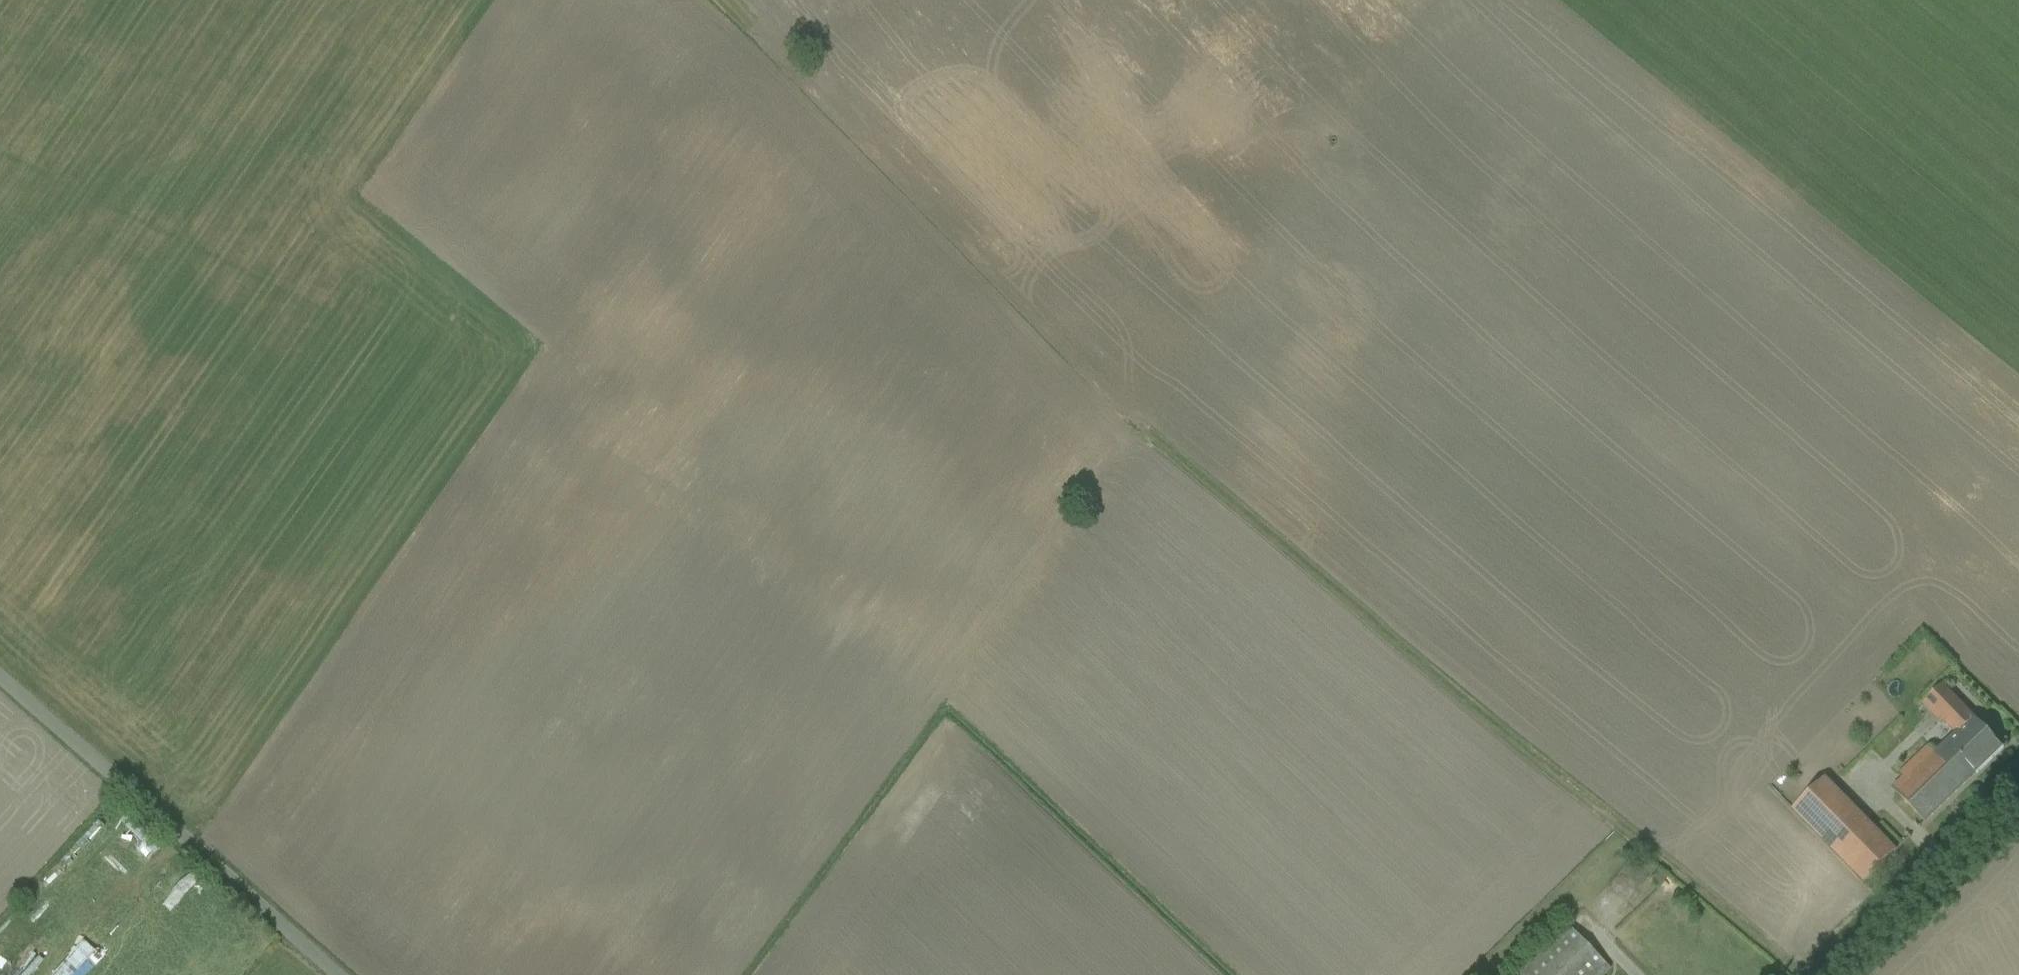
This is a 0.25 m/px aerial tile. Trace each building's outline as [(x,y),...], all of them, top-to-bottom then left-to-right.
[(1920,818),(1997,747),(1937,684),(1919,701),(1950,734),(1930,752),(1922,745),(1895,771),(1901,778),(1891,787),(1920,818)] [(1850,771),(1813,808),(1886,882),(1923,846),(1850,771)] [(1527,974),(1606,974),(1626,948),(1575,910),(1527,974)] [(13,963),(23,974),(50,974),(66,961),(44,936),(13,963)] [(126,962),(107,941),(71,974),(72,974),(111,974),(126,962)]
